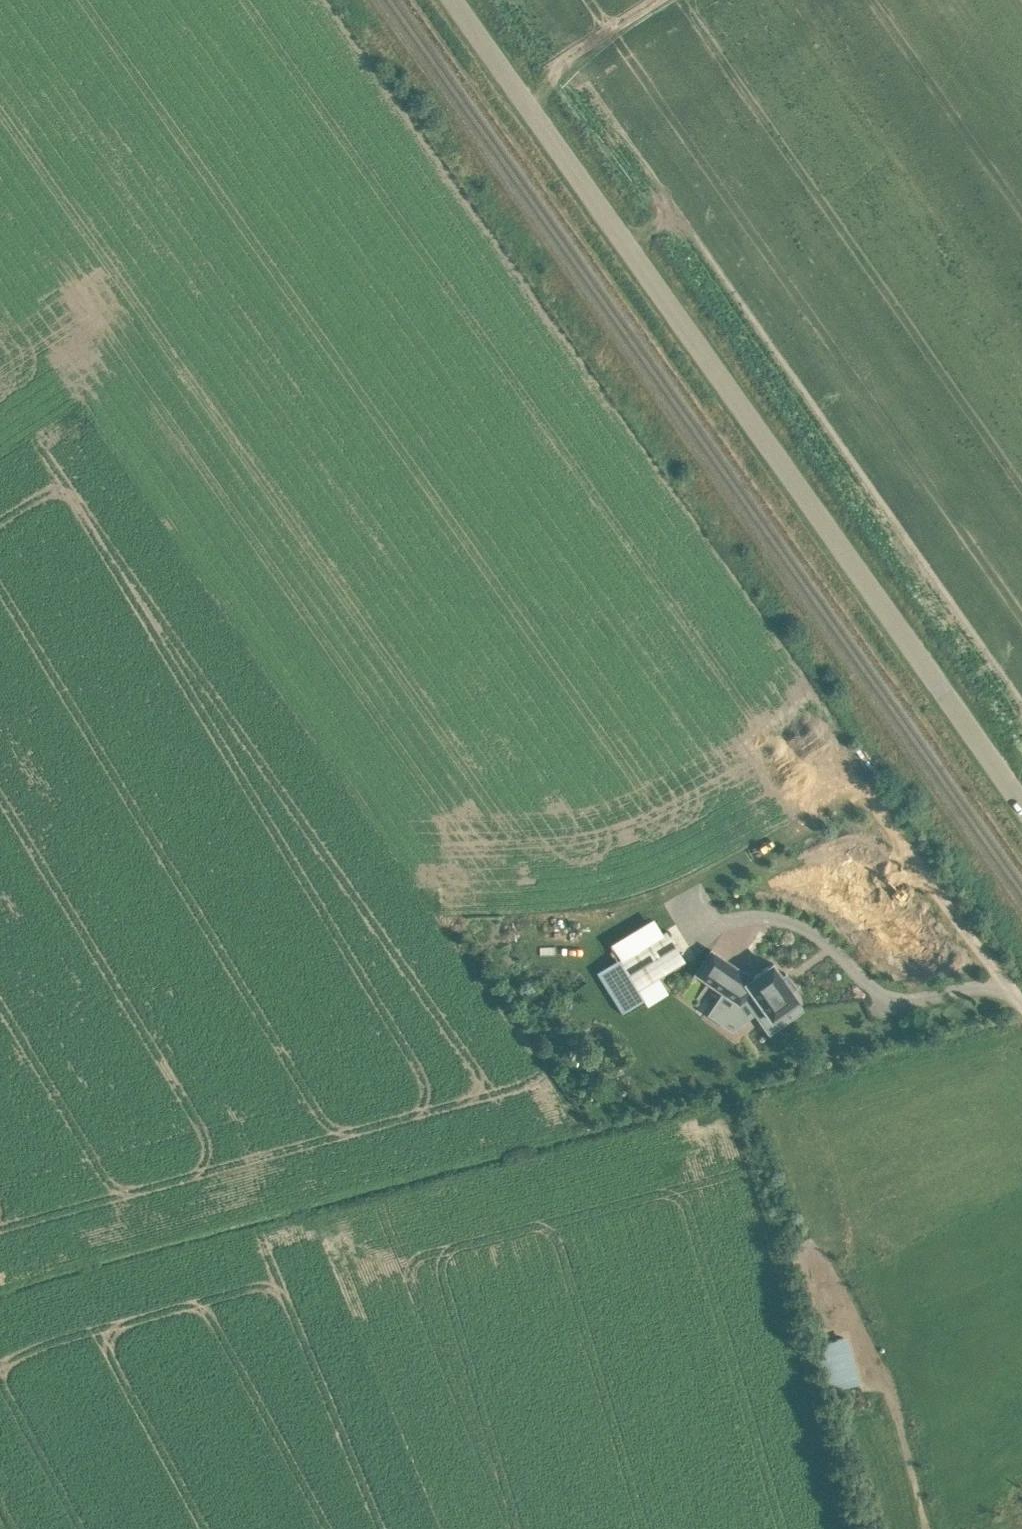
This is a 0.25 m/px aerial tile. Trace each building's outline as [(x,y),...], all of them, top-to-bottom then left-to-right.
[(666,927),(597,966),(622,1011),(665,987),(658,974),(684,959),(666,927)] [(711,949),(695,972),(723,991),(710,1011),(733,1027),(754,1011),(767,1029),(772,1029),(798,1010),(800,1006),(796,1000),(799,998),(790,986),(794,983),(785,971),(782,974),(773,961),(752,977),(711,949)] [(847,1334),(814,1341),(823,1387),(856,1380),(847,1334)]
